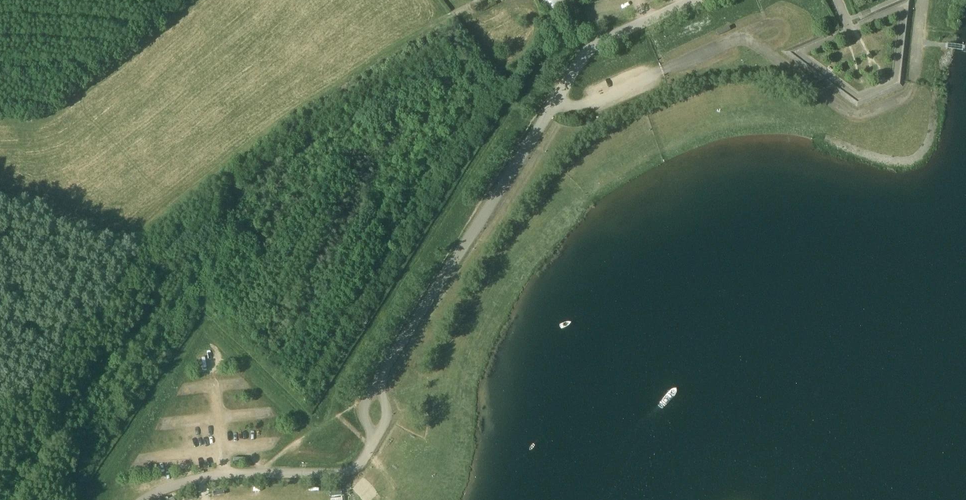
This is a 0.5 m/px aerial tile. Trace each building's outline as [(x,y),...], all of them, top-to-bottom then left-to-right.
[(671,90),(682,84),(680,80),(669,85),(671,90)]
